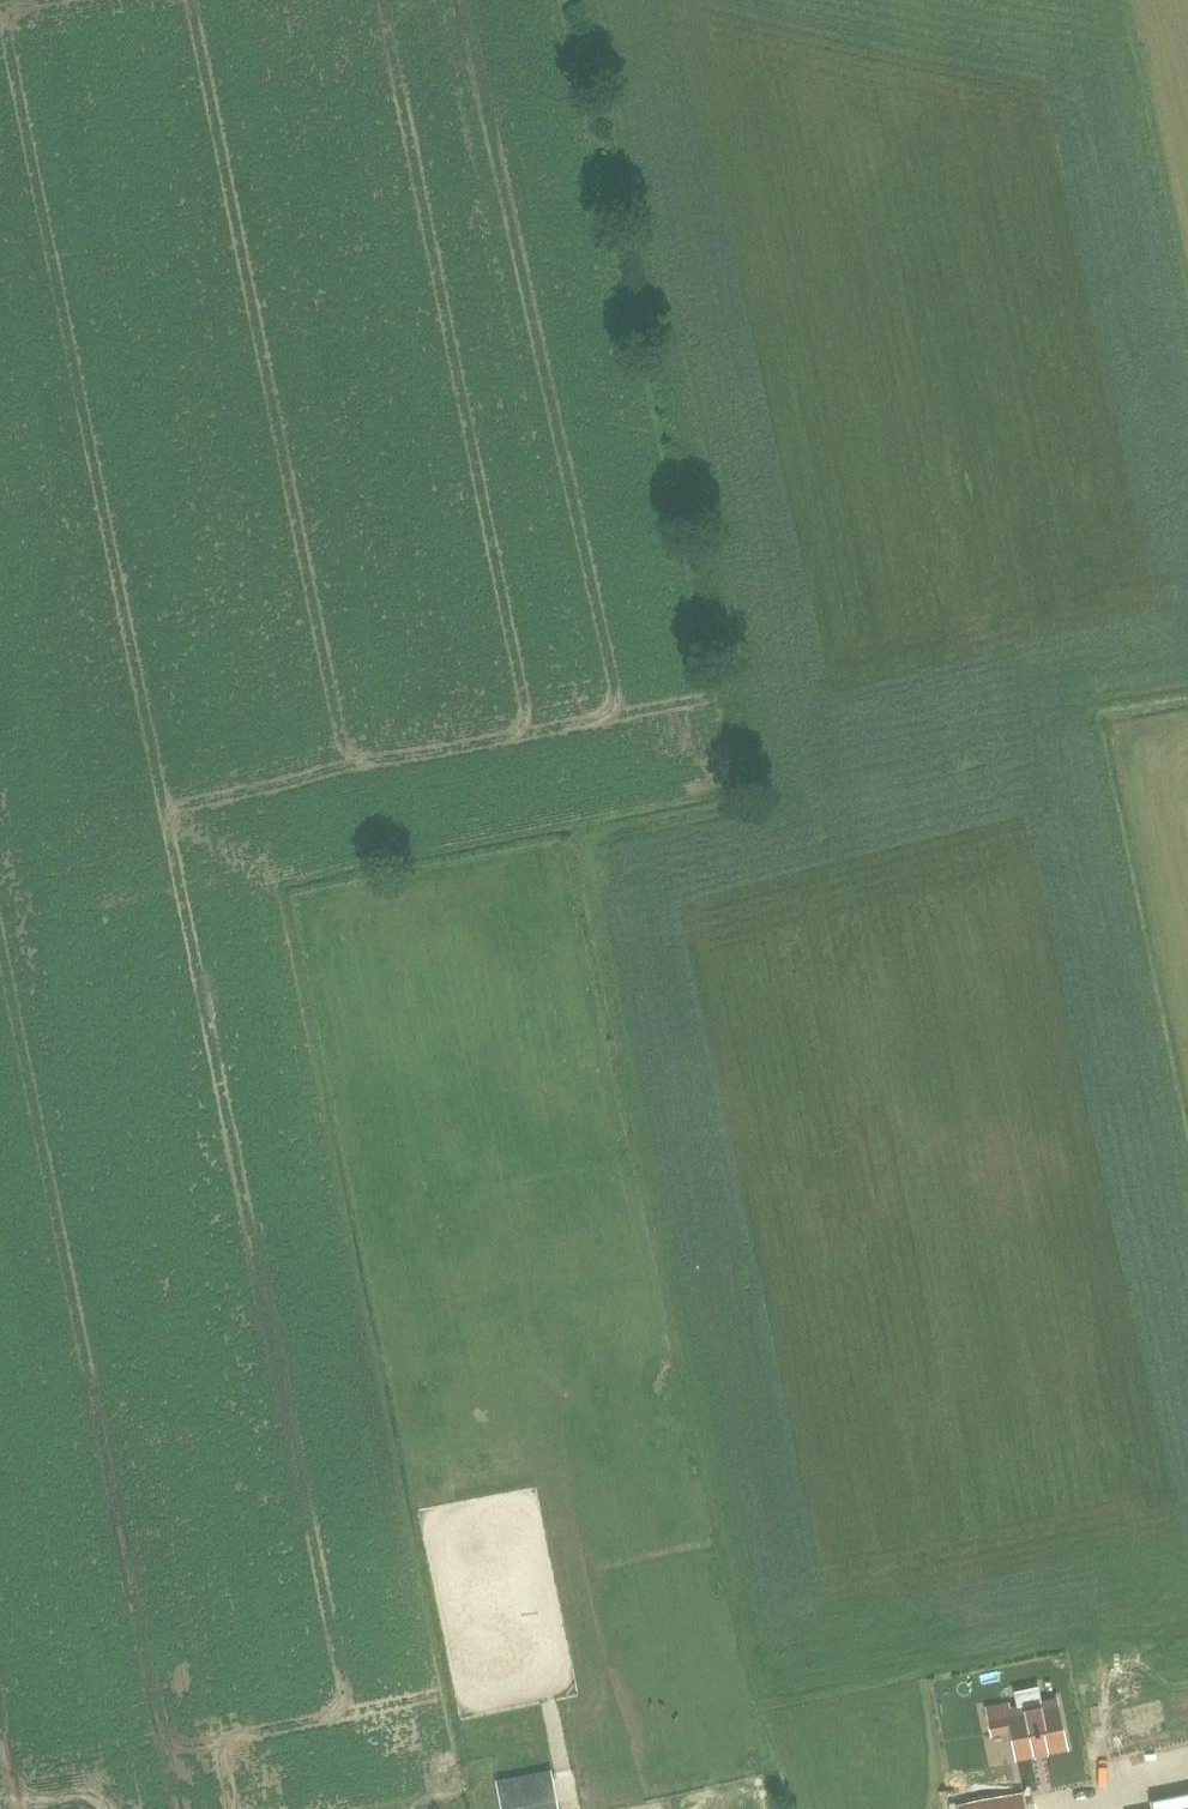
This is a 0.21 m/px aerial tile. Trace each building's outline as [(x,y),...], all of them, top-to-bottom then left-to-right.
[(1187,1643),(1187,1626),(1171,1631),(1175,1646),(1187,1643)] [(1001,1705),(1007,1729),(1025,1725),(1031,1754),(1080,1743),(1076,1726),(1074,1714),(1070,1697),(1056,1700),(1036,1704),(1023,1706),(1022,1701),(1001,1705)] [(551,1770),(497,1780),(502,1808),(558,1808),(551,1770)] [(1152,1800),(1153,1808),(1187,1808),(1187,1793),(1152,1800)] [(1038,1797),(1015,1802),(986,1808),(1041,1808),(1038,1797)]
